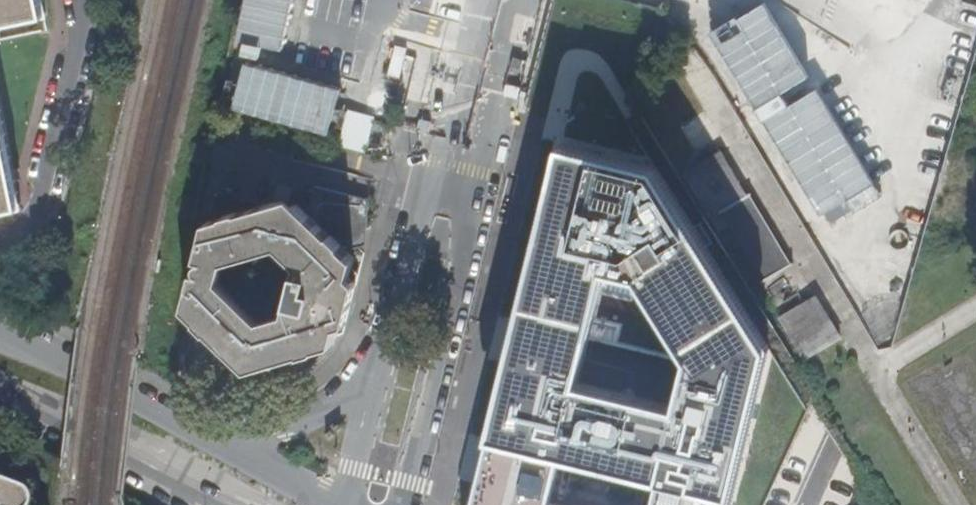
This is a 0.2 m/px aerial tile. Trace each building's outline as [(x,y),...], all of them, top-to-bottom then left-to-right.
[(41,18),(38,0),(0,0),(0,26),(41,18)] [(294,0),(248,0),(240,34),(285,43),(294,0)] [(323,129),(336,83),(239,57),(227,103),(323,129)] [(807,82),(755,114),(816,213),(868,181),(807,82)] [(373,114),(346,107),(337,142),(364,149),(373,114)] [(18,209),(0,124),(0,212),(18,209)] [(559,142),(474,504),(730,504),(764,368),(758,366),(764,344),(651,164),(559,142)] [(717,156),(689,173),(706,201),(699,206),(708,221),(716,215),(760,285),(793,265),(750,196),(744,199),(717,156)] [(338,326),(350,277),(355,259),(347,249),(357,247),(369,199),(315,186),(310,208),(304,210),(293,198),(275,203),(207,223),(198,258),(212,262),(208,281),(201,280),(202,274),(195,272),(189,310),(245,368),(334,344),(338,326)] [(358,281),(350,277),(338,326),(347,323),(358,281)] [(813,302),(780,323),(809,370),(842,348),(813,302)] [(22,504),(24,501),(24,499),(22,497),(1,488),(0,488),(0,504),(21,504),(22,504)]
